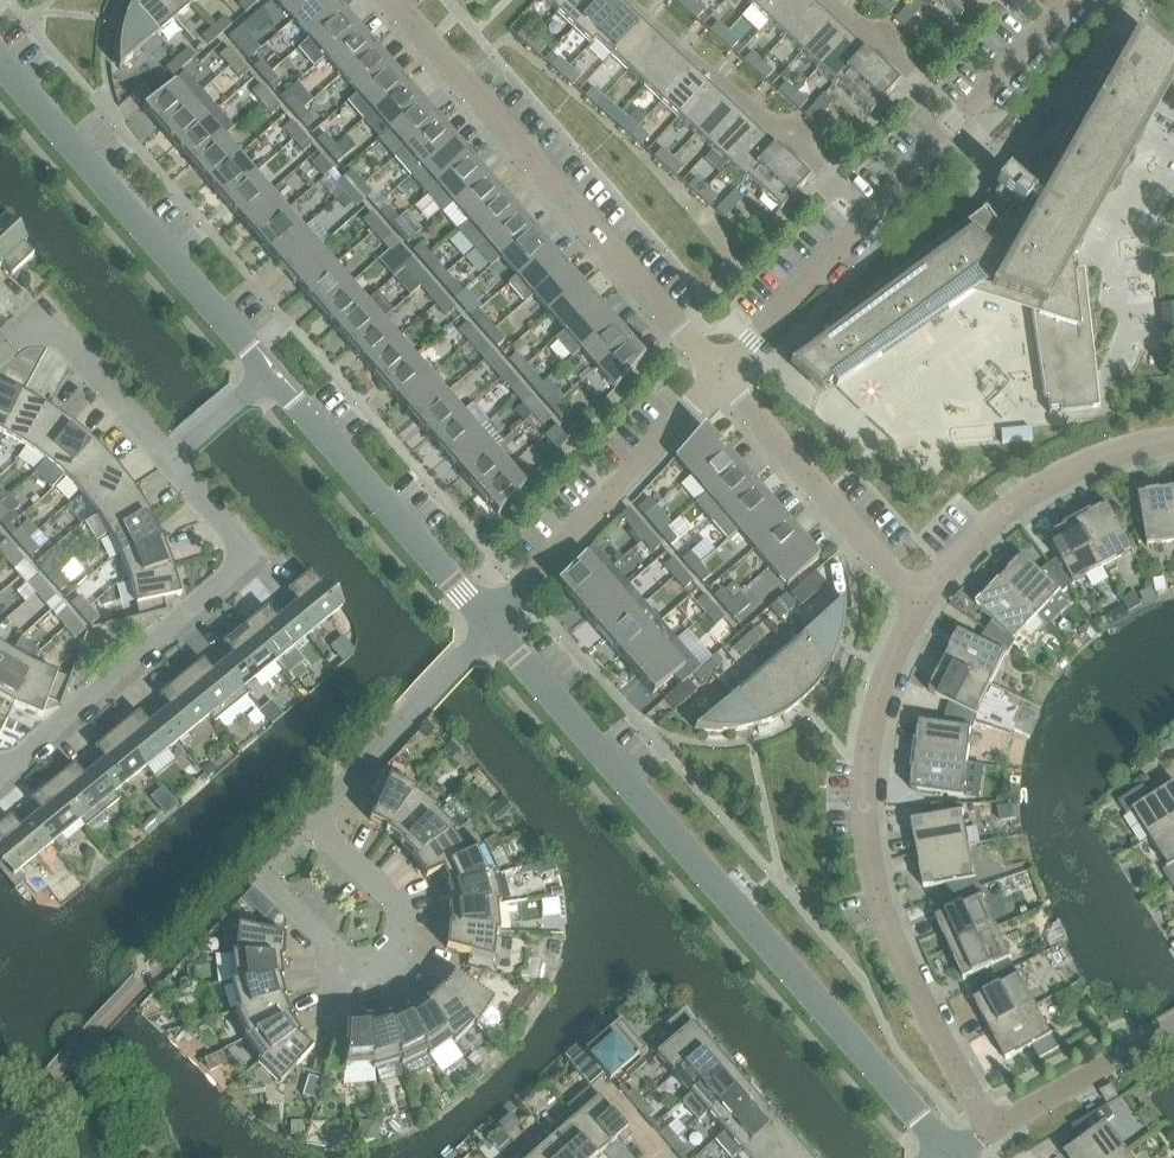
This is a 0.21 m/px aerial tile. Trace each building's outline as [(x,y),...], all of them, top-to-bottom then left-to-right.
[(131,5),(158,35),(176,19),(159,0),(134,0),(133,2),(131,5)] [(176,19),(194,3),(191,0),(159,0),(176,19)] [(255,0),(244,0),(239,5),(246,13),(257,2),(255,0)] [(294,20),(317,0),(278,0),(278,1),(294,20)] [(310,38),(342,10),(334,0),(333,1),(332,0),(317,0),(294,20),(310,38)] [(558,13),(570,0),(544,0),(558,13)] [(574,29),(601,0),(570,0),(558,13),(574,29)] [(591,44),(625,8),(617,0),(601,0),(574,29),(591,44)] [(686,10),(694,1),(693,0),(675,0),(686,10)] [(768,22),(789,0),(758,0),(751,7),(768,22)] [(785,38),(815,6),(809,0),(789,0),(768,22),(785,38)] [(878,5),(889,14),(897,5),(891,0),(883,0),(878,5)] [(895,19),(904,27),(924,7),(917,0),(914,0),(895,19)] [(960,18),(977,0),(940,0),(960,18)] [(694,1),(686,10),(697,19),(704,10),(694,1)] [(121,36),(119,58),(119,68),(138,52),(158,35),(131,5),(129,12),(123,27),(121,36)] [(785,38),(801,53),(831,21),(815,6),(785,38)] [(596,41),(611,55),(642,23),(625,8),(591,44),(592,45),(596,41)] [(315,65),(317,64),(326,56),(358,29),(350,20),(351,20),(342,10),(310,38),(300,47),(315,65)] [(226,16),(214,26),(221,34),(232,24),(226,16)] [(801,53),(818,69),(848,37),(831,21),(801,53)] [(710,31),(721,40),(729,31),(718,22),(710,31)] [(611,55),(628,71),(658,39),(642,23),(611,55)] [(221,34),(214,26),(203,36),(210,44),(221,34)] [(228,37),(235,45),(247,35),(240,27),(228,37)] [(517,36),(527,45),(535,36),(525,27),(517,36)] [(358,29),(326,56),(342,74),(374,46),(366,37),(365,37),(358,29)] [(789,366),(819,392),(834,382),(837,387),(842,383),(976,292),(979,290),(1031,307),(1031,309),(1045,399),(1048,399),(1050,413),(1100,407),(1096,373),(1084,269),(1072,270),(1072,264),(1076,264),(1075,255),(1146,129),(1158,108),(1162,101),(1173,80),(1173,62),(1138,30),(1123,57),(1119,52),(1034,191),(1024,185),(1025,184),(1025,183),(1026,182),(1027,181),(1027,180),(1028,179),(1028,178),(1028,177),(1029,176),(1029,175),(1030,173),(1030,172),(1030,171),(1030,170),(1030,169),(1031,168),(1031,167),(1031,165),(1031,164),(1031,163),(1031,162),(1031,161),(1031,160),(1030,159),(1030,157),(1030,156),(1030,155),(1010,177),(1006,174),(996,185),(995,184),(987,194),(1000,205),(989,217),(985,211),(824,331),(828,336),(789,366)] [(729,31),(721,40),(731,50),(739,41),(729,31)] [(535,36),(527,45),(538,55),(546,46),(535,36)] [(818,69),(835,84),(865,52),(848,37),(818,69)] [(628,71),(645,87),(675,54),(658,39),(628,71)] [(342,74),(358,93),(389,65),(382,57),(383,56),(374,46),(342,74)] [(189,48),(178,58),(185,66),(196,56),(189,48)] [(220,55),(230,66),(238,60),(228,48),(220,55)] [(744,61),(755,70),(763,61),(752,52),(744,61)] [(865,52),(835,84),(836,86),(838,84),(871,114),(899,84),(865,52)] [(645,87),(661,102),(691,70),(675,54),(645,87)] [(551,66),(562,75),(570,67),(559,57),(551,66)] [(185,66),(178,58),(166,68),(173,76),(185,66)] [(238,60),(230,66),(240,78),(248,71),(238,60)] [(254,67),(264,78),(272,71),(262,60),(254,67)] [(763,61),(755,70),(766,80),(774,71),(763,61)] [(349,100),(365,119),(406,83),(398,73),(397,74),(389,65),(358,93),(349,100)] [(570,67),(562,75),(572,85),(580,76),(570,67)] [(661,102),(678,118),(708,86),(691,70),(661,102)] [(272,71),(264,78),(274,90),(282,83),(272,71)] [(151,119),(160,128),(202,91),(185,72),(144,108),(152,118),(151,119)] [(779,91),(789,100),(797,91),(786,82),(779,91)] [(365,119),(381,137),(421,102),(414,93),(406,83),(365,119)] [(146,84),(132,95),(139,104),(153,93),(146,84)] [(251,91),(261,103),(269,96),(259,84),(251,91)] [(678,118),(695,133),(725,101),(708,86),(678,118)] [(585,96),(596,106),(604,97),(593,87),(585,96)] [(169,137),(176,146),(218,110),(202,91),(160,128),(168,138),(169,137)] [(797,91),(789,100),(800,110),(808,101),(797,91)] [(825,94),(816,104),(824,112),(834,102),(825,94)] [(269,96),(261,103),(272,114),(279,107),(269,96)] [(285,103),(295,115),(303,108),(293,96),(285,103)] [(604,97),(596,106),(607,115),(614,106),(604,97)] [(695,133),(711,149),(741,117),(725,101),(695,133)] [(381,137),(397,156),(438,120),(430,110),(429,111),(421,102),(381,137)] [(824,112),(816,104),(806,115),(814,123),(824,112)] [(303,108),(295,115),(306,126),(313,120),(303,108)] [(192,165),(224,137),(234,128),(218,110),(176,146),(184,154),(183,155),(192,165)] [(619,126),(630,136),(638,127),(627,117),(619,126)] [(711,149),(728,164),(758,132),(741,117),(711,149)] [(397,156),(413,174),(453,139),(446,130),(447,130),(438,120),(397,156)] [(283,128),(293,139),(301,132),(291,121),(283,128)] [(638,127),(630,136),(641,145),(649,136),(638,127)] [(301,132),(293,139),(303,151),(311,144),(301,132)] [(728,164),(745,180),(775,148),(758,132),(728,164)] [(317,140),(327,151),(335,144),(325,133),(317,140)] [(201,174),(208,182),(240,155),(224,137),(192,165),(200,174),(201,174)] [(335,144),(327,151),(337,163),(345,156),(354,149),(344,137),(335,144)] [(413,174),(429,192),(470,156),(462,147),(461,147),(453,139),(413,174)] [(654,157),(665,166),(673,157),(662,148),(654,157)] [(775,148),(745,180),(746,181),(748,179),(781,210),(809,180),(775,148)] [(215,192),(223,201),(256,173),(240,155),(208,182),(216,191),(215,192)] [(445,211),(454,203),(485,175),(478,167),(478,166),(470,156),(429,192),(445,211)] [(673,157),(665,166),(676,176),(684,167),(673,157)] [(326,161),(315,171),(322,179),(333,169),(326,161)] [(352,170),(344,176),(355,188),(362,181),(352,170)] [(233,210),(240,219),(271,191),(256,173),(223,201),(232,211),(233,210)] [(454,203),(470,221),(502,193),(493,183),(493,184),(485,175),(454,203)] [(336,183),(347,195),(355,188),(344,176),(336,183)] [(688,187),(699,196),(707,187),(696,178),(688,187)] [(362,181),(355,188),(365,200),(373,193),(362,181)] [(707,187),(699,196),(710,206),(718,197),(707,187)] [(355,188),(347,195),(357,207),(365,200),(355,188)] [(736,190),(726,200),(735,208),(744,198),(736,190)] [(247,228),(255,238),(287,210),(271,191),(240,219),(248,227),(247,228)] [(470,221),(459,230),(474,249),(517,212),(509,203),(510,203),(502,193),(470,221)] [(735,208),(726,200),(716,211),(725,219),(735,208)] [(382,214),(392,225),(399,218),(389,207),(382,214)] [(264,247),(272,255),(304,228),(287,210),(255,238),(264,247)] [(517,212),(474,249),(490,267),(501,257),(534,229),(525,220),(524,220),(517,212)] [(364,220),(374,232),(382,225),(372,213),(364,220)] [(399,218),(392,225),(402,237),(409,230),(399,218)] [(0,224),(0,267),(2,265),(13,276),(35,256),(24,244),(27,241),(26,240),(23,243),(4,223),(7,220),(6,219),(0,224)] [(303,228),(272,255),(280,264),(279,265),(280,266),(287,275),(320,247),(326,241),(329,238),(325,233),(313,220),(304,228),(303,228)] [(382,225),(374,232),(384,243),(392,236),(382,225)] [(501,257),(518,276),(549,249),(541,240),(542,239),(534,229),(501,257)] [(413,250),(423,262),(431,255),(421,243),(413,250)] [(297,284),(304,292),(336,265),(320,247),(287,275),(296,284),(297,284)] [(518,276),(508,284),(524,302),(524,303),(534,295),(566,266),(557,257),(557,258),(549,249),(518,276)] [(396,257),(406,268),(413,261),(403,250),(396,257)] [(431,255),(423,262),(433,273),(441,266),(431,255)] [(413,261),(406,268),(416,280),(424,273),(413,261)] [(311,302),(319,311),(352,283),(336,265),(304,292),(312,301),(311,302)] [(534,295),(549,313),(581,285),(573,277),(574,276),(566,266),(534,295)] [(445,287),(455,298),(463,291),(453,280),(445,287)] [(328,320),(336,329),(367,301),(352,283),(319,311),(328,321),(328,320)] [(549,313),(565,331),(598,303),(589,293),(588,294),(581,285),(549,313)] [(427,293),(437,304),(445,298),(435,286),(427,293)] [(463,291),(455,298),(465,310),(473,303),(463,291)] [(445,298),(437,304),(447,316),(455,309),(445,298)] [(343,338),(351,348),(383,320),(367,301),(336,329),(343,337),(343,338)] [(565,331),(556,339),(572,357),(581,349),(613,322),(605,313),(606,313),(598,303),(565,331)] [(1164,331),(1173,330),(1173,313),(1162,315),(1164,331)] [(478,324),(488,335),(495,328),(485,317),(478,324)] [(360,357),(368,365),(399,338),(383,320),(351,348),(359,357),(360,357)] [(581,349),(597,368),(629,340),(621,330),(620,331),(613,322),(581,349)] [(459,330),(469,341),(477,334),(467,323),(459,330)] [(495,328),(488,335),(498,347),(505,340),(495,328)] [(477,334),(469,341),(479,353),(487,346),(477,334)] [(374,375),(383,384),(415,356),(399,338),(368,365),(375,374),(374,375)] [(629,340),(597,368),(616,389),(644,358),(637,350),(638,349),(629,340)] [(509,360),(519,372),(527,365),(517,353),(509,360)] [(392,393),(400,402),(431,374),(415,356),(383,384),(391,394),(392,393)] [(491,366),(502,378),(509,371),(499,359),(491,366)] [(527,365),(519,372),(529,383),(537,376),(527,365)] [(509,371),(502,378),(512,389),(519,382),(509,371)] [(407,412),(415,421),(447,393),(431,374),(400,402),(408,411),(407,412)] [(3,434),(23,393),(0,383),(0,433),(3,434)] [(447,393),(415,421),(424,431),(424,430),(432,439),(463,411),(471,405),(455,386),(447,393)] [(541,397),(551,408),(559,401),(549,390),(541,397)] [(3,434),(25,446),(49,407),(23,393),(3,434)] [(523,403),(533,414),(541,407),(531,396),(523,403)] [(559,401),(551,408),(561,420),(569,413),(559,401)] [(463,411),(432,439),(439,447),(439,448),(447,458),(479,430),(487,423),(471,405),(463,411)] [(25,446),(45,460),(73,423),(49,407),(25,446)] [(541,407),(533,414),(543,426),(551,419),(541,407)] [(45,460),(64,476),(95,442),(73,423),(45,460)] [(479,430),(447,458),(455,467),(456,467),(464,475),(495,448),(503,441),(487,423),(479,430)] [(545,436),(552,444),(564,434),(557,426),(545,436)] [(676,457),(691,475),(723,447),(715,438),(714,438),(704,426),(676,457)] [(1001,430),(1003,444),(1019,442),(1018,429),(1001,430)] [(64,476),(81,494),(116,464),(95,442),(64,476)] [(691,475),(707,493),(738,466),(731,458),(732,457),(723,447),(691,475)] [(470,485),(479,494),(511,466),(495,448),(464,475),(471,484),(470,485)] [(81,494),(97,513),(134,487),(116,464),(81,494)] [(511,466),(479,494),(487,504),(488,503),(498,515),(527,484),(511,466)] [(696,503),(712,521),(755,484),(747,474),(746,475),(738,466),(707,493),(696,503)] [(728,539),(739,530),(770,503),(763,494),(764,493),(755,484),(712,521),(728,539)] [(97,513),(110,534),(150,512),(134,487),(97,513)] [(0,505),(8,498),(0,488),(0,504),(0,505)] [(1173,488),(1140,493),(1145,523),(1143,524),(1143,525),(1145,525),(1149,547),(1150,547),(1150,545),(1173,541),(1173,491),(1173,488)] [(0,505),(0,522),(1,523),(10,515),(20,507),(11,497),(1,505),(0,505)] [(650,497),(638,508),(645,516),(657,505),(650,497)] [(739,530),(755,548),(787,520),(778,510),(778,511),(770,503),(739,530)] [(1110,504),(1080,520),(1104,567),(1133,551),(1134,553),(1135,552),(1125,532),(1127,531),(1126,530),(1124,531),(1110,504)] [(657,505),(645,516),(651,522),(661,534),(669,527),(673,523),(657,505)] [(629,507),(621,515),(633,529),(637,533),(643,540),(651,533),(641,522),(637,517),(629,508),(629,507)] [(110,534),(121,556),(163,538),(150,512),(110,534)] [(755,548),(771,566),(802,539),(795,531),(795,530),(787,520),(755,548)] [(1061,558),(1052,565),(1069,587),(1074,583),(1075,584),(1076,583),(1076,582),(1104,567),(1080,520),(1050,536),(1061,558)] [(669,527),(661,534),(671,545),(679,538),(669,527)] [(12,536),(21,547),(30,539),(21,528),(12,536)] [(30,539),(21,547),(31,557),(40,550),(47,543),(38,533),(30,539)] [(651,533),(643,540),(653,552),(661,545),(651,533)] [(121,556),(130,579),(174,565),(163,538),(121,556)] [(802,539),(771,566),(788,586),(819,558),(802,539)] [(7,559),(16,552),(7,541),(0,547),(0,551),(7,559)] [(564,592),(573,602),(612,567),(593,545),(558,583),(565,592),(564,592)] [(691,552),(683,559),(693,570),(701,563),(708,557),(698,546),(691,552)] [(16,552),(7,559),(17,570),(26,562),(16,552)] [(1025,555),(1001,580),(1039,616),(1062,592),(1063,593),(1064,592),(1063,591),(1069,587),(1052,565),(1042,572),(1025,555)] [(665,565),(675,577),(683,570),(673,558),(665,565)] [(42,570),(51,581),(60,573),(51,562),(42,570)] [(701,563),(693,570),(703,582),(711,575),(701,563)] [(174,565),(130,579),(140,617),(167,611),(165,599),(182,595),(174,565)] [(582,611),(589,619),(628,585),(612,567),(573,602),(581,612),(582,611)] [(683,570),(675,577),(685,588),(693,581),(683,570)] [(60,573),(51,581),(61,592),(70,584),(60,573)] [(298,604),(288,612),(307,636),(341,609),(340,609),(343,606),(342,605),(339,608),(321,586),(325,584),(324,582),(320,585),(311,573),(288,592),(298,604)] [(793,593),(803,605),(826,585),(816,573),(793,593)] [(28,583),(37,593),(46,586),(37,575),(28,583)] [(1164,578),(1154,579),(1156,592),(1167,591),(1164,578)] [(995,621),(988,631),(1011,647),(1016,641),(1017,642),(1018,641),(1016,640),(1039,616),(1001,580),(977,605),(995,621)] [(37,593),(28,583),(17,592),(26,603),(37,593)] [(596,629),(605,638),(644,604),(628,585),(589,619),(597,628),(596,629)] [(46,586),(37,593),(46,604),(55,596),(46,586)] [(714,595),(725,607),(732,600),(722,588),(714,595)] [(1135,592),(1122,598),(1129,612),(1142,605),(1135,592)] [(786,594),(778,600),(788,612),(796,605),(786,594)] [(697,602),(707,613),(715,606),(705,595),(697,602)] [(72,604),(81,615),(90,607),(81,597),(72,604)] [(843,599),(806,632),(832,662),(833,659),(836,653),(838,647),(840,640),(841,632),(843,625),(843,617),(844,609),(844,606),(843,599)] [(732,600),(725,607),(735,618),(742,611),(732,600)] [(788,612),(778,600),(771,607),(781,619),(788,612)] [(614,647),(621,656),(660,622),(644,604),(605,638),(613,648),(614,647)] [(715,606),(707,613),(717,625),(725,618),(715,606)] [(90,607),(81,615),(91,626),(99,618),(90,607)] [(268,608),(246,626),(276,662),(307,636),(288,612),(278,620),(268,608)] [(58,617),(67,627),(76,620),(66,609),(58,617)] [(76,620),(67,627),(76,638),(85,630),(76,620)] [(628,665),(636,675),(676,640),(660,622),(621,656),(629,664),(628,665)] [(234,656),(224,664),(249,695),(250,694),(245,687),(276,662),(246,626),(224,644),(234,656)] [(755,629),(746,637),(753,645),(762,637),(755,629)] [(960,630),(945,661),(992,684),(1006,654),(1008,655),(1008,654),(1007,653),(1011,647),(988,631),(981,640),(960,630)] [(806,632),(788,648),(818,683),(823,676),(827,671),(830,665),(832,662),(806,632)] [(753,645),(746,637),(737,645),(744,653),(753,645)] [(676,640),(636,675),(645,685),(646,684),(654,693),(673,677),(680,685),(700,667),(676,640)] [(13,651),(0,643),(0,672),(13,651)] [(788,648),(769,664),(802,701),(804,699),(808,696),(812,692),(815,687),(818,683),(788,648)] [(14,705),(34,663),(13,651),(0,672),(0,697),(14,705)] [(717,654),(705,664),(712,672),(724,662),(717,654)] [(204,660),(182,678),(217,721),(249,695),(224,664),(214,672),(204,660)] [(952,702),(948,713),(975,721),(977,715),(979,715),(979,714),(978,713),(992,684),(945,661),(930,692),(952,702)] [(34,663),(14,705),(43,717),(50,700),(61,704),(70,678),(34,663)] [(712,672),(705,664),(694,674),(701,682),(712,672)] [(769,664),(751,680),(782,715),(789,711),(794,707),(799,703),(802,701),(769,664)] [(170,708),(160,716),(179,741),(210,716),(216,722),(217,721),(182,678),(160,696),(170,708)] [(664,700),(674,712),(696,692),(686,680),(664,700)] [(751,680),(733,696),(759,725),(765,723),(771,721),(777,718),(782,715),(751,680)] [(759,725),(733,696),(695,729),(711,730),(718,731),(727,731),(733,731),(740,730),(746,729),(752,727),(759,725)] [(140,713),(118,731),(147,767),(179,741),(160,716),(150,725),(140,713)] [(921,721),(916,755),(968,762),(972,730),(974,730),(974,728),(973,728),(975,721),(948,713),(945,724),(921,721)] [(427,723),(419,732),(426,738),(434,729),(427,723)] [(105,761),(95,769),(120,800),(122,799),(116,792),(147,767),(118,731),(95,749),(105,761)] [(453,741),(446,748),(454,757),(461,749),(453,741)] [(968,762),(916,755),(911,789),(941,793),(941,795),(942,795),(943,793),(965,796),(965,795),(964,795),(968,762)] [(203,769),(210,778),(218,771),(211,762),(203,769)] [(75,765),(53,783),(88,826),(120,800),(95,769),(85,777),(75,765)] [(386,831),(388,832),(417,789),(390,777),(380,798),(370,821),(388,829),(386,831)] [(41,813),(31,821),(51,845),(82,820),(87,827),(88,826),(53,783),(31,801),(41,813)] [(1152,838),(1173,824),(1173,784),(1152,798),(1144,785),(1119,801),(1128,814),(1134,810),(1152,838)] [(401,844),(402,845),(438,808),(416,793),(418,790),(417,789),(388,832),(403,842),(401,844)] [(502,796),(487,810),(498,821),(512,807),(502,796)] [(485,797),(474,806),(480,813),(491,804),(485,797)] [(940,815),(912,820),(918,854),(970,844),(964,812),(966,812),(965,810),(964,804),(940,804),(940,815)] [(413,860),(414,861),(455,830),(436,812),(439,809),(438,808),(402,845),(415,858),(413,860)] [(31,821),(21,829),(11,817),(0,827),(0,856),(15,875),(51,845),(31,821)] [(1172,884),(1173,883),(1173,824),(1152,838),(1169,866),(1164,870),(1172,884)] [(414,861),(425,877),(485,849),(484,847),(468,855),(453,834),(457,832),(455,830),(414,861)] [(948,883),(953,895),(980,887),(976,878),(977,878),(977,876),(976,877),(970,844),(918,854),(924,887),(948,883)] [(447,886),(447,888),(497,874),(485,849),(425,877),(426,878),(442,871),(449,886),(447,886)] [(535,852),(531,855),(535,862),(543,858),(541,854),(535,852)] [(449,906),(449,907),(501,902),(494,877),(498,875),(497,874),(447,888),(452,905),(449,906)] [(81,886),(73,876),(60,887),(68,897),(81,886)] [(552,887),(546,888),(548,897),(554,895),(552,887)] [(936,917),(950,948),(998,927),(984,897),(986,896),(985,895),(983,896),(980,887),(953,895),(958,907),(936,917)] [(242,899),(265,919),(274,909),(252,889),(242,899)] [(449,925),(448,927),(500,931),(498,904),(502,904),(501,902),(449,907),(451,925),(449,925)] [(232,953),(232,955),(284,958),(285,937),(282,936),(263,931),(262,931),(238,925),(235,953),(232,953)] [(264,925),(263,931),(282,936),(283,931),(264,925)] [(1054,929),(1048,941),(1050,946),(1063,940),(1068,938),(1062,926),(1058,927),(1054,929)] [(500,931),(448,927),(447,948),(471,954),(472,954),(494,960),(496,932),(500,932),(500,931)] [(998,927),(950,948),(964,979),(986,970),(992,967),(996,976),(1014,967),(1010,959),(1012,958),(1013,957),(1013,956),(1011,956),(998,927)] [(230,982),(231,983),(283,978),(281,960),(284,960),(284,958),(232,955),(234,981),(230,982)] [(995,988),(974,999),(991,1030),(1037,1005),(1021,976),(1022,975),(1022,974),(1020,974),(1018,976),(1014,967),(996,976),(1001,985),(995,988)] [(522,970),(521,983),(529,983),(529,971),(522,970)] [(474,973),(468,982),(474,987),(480,977),(474,973)] [(492,973),(481,989),(496,999),(506,983),(492,974),(492,973)] [(442,988),(441,989),(478,1025),(494,1001),(495,1000),(477,987),(476,988),(475,988),(475,987),(474,987),(468,982),(455,974),(444,990),(442,988)] [(234,1010),(235,1012),(285,997),(280,980),(283,979),(283,978),(231,983),(238,1009),(234,1010)] [(426,1000),(425,1001),(455,1043),(473,1024),(477,1027),(478,1025),(441,989),(428,1002),(426,1000)] [(243,1037),(244,1039),(291,1016),(283,1000),(286,999),(285,997),(235,1012),(247,1035),(243,1037)] [(409,1009),(408,1010),(430,1056),(451,1041),(454,1044),(455,1043),(425,1001),(410,1012),(409,1009)] [(1037,1005),(991,1030),(1007,1060),(1033,1045),(1040,1058),(1066,1045),(1059,1031),(1052,1034),(1037,1005)] [(682,1006),(664,1021),(677,1036),(692,1023),(695,1020),(682,1006)] [(391,1015),(389,1016),(403,1065),(427,1054),(428,1057),(430,1056),(408,1010),(391,1018),(391,1015)] [(257,1062),(258,1064),(300,1033),(289,1018),(292,1017),(291,1016),(244,1039),(260,1060),(257,1062)] [(371,1018),(370,1018),(375,1069),(400,1062),(401,1066),(403,1065),(389,1016),(372,1020),(371,1018)] [(375,1069),(370,1018),(348,1020),(346,1044),(347,1044),(345,1069),(373,1066),(373,1070),(375,1069)] [(646,1048),(637,1038),(621,1020),(571,1063),(588,1083),(603,1071),(610,1080),(646,1048)] [(657,1054),(674,1073),(709,1042),(692,1023),(677,1036),(657,1054)] [(300,1033),(258,1064),(280,1084),(296,1067),(297,1067),(297,1066),(313,1050),(299,1036),(301,1034),(300,1033)] [(674,1073),(690,1093),(726,1062),(709,1042),(674,1073)] [(474,1053),(468,1059),(476,1067),(482,1061),(474,1053)] [(312,1072),(322,1074),(325,1062),(316,1059),(312,1072)] [(690,1093),(681,1101),(698,1120),(707,1112),(743,1081),(726,1062),(690,1093)] [(308,1076),(302,1096),(316,1100),(322,1080),(308,1076)] [(707,1112),(724,1131),(760,1100),(743,1081),(707,1112)] [(1101,1091),(1107,1102),(1119,1096),(1112,1084),(1101,1091)] [(626,1095),(636,1106),(644,1099),(634,1088),(626,1095)] [(598,1098),(576,1117),(603,1150),(618,1137),(623,1143),(632,1135),(599,1096),(597,1098),(598,1098)] [(644,1099),(636,1106),(646,1118),(654,1111),(644,1099)] [(715,1140),(731,1157),(733,1157),(741,1151),(777,1120),(760,1100),(724,1131),(715,1140)] [(1065,1153),(1069,1157),(1116,1157),(1127,1149),(1113,1129),(1108,1122),(1117,1116),(1110,1107),(1080,1125),(1088,1136),(1065,1153)] [(551,1138),(569,1157),(594,1157),(603,1150),(576,1117),(570,1110),(545,1131),(551,1138)] [(748,1157),(773,1157),(794,1139),(777,1120),(741,1151),(748,1157)] [(378,1121),(361,1122),(362,1140),(378,1139),(378,1121)] [(659,1133),(670,1145),(678,1138),(667,1126),(659,1133)] [(529,1157),(569,1157),(551,1138),(529,1157)] [(678,1138),(670,1145),(680,1157),(688,1150),(678,1138)] [(794,1139),(773,1157),(810,1157),(794,1139)] [(1127,1149),(1116,1157),(1134,1157),(1127,1149)]
